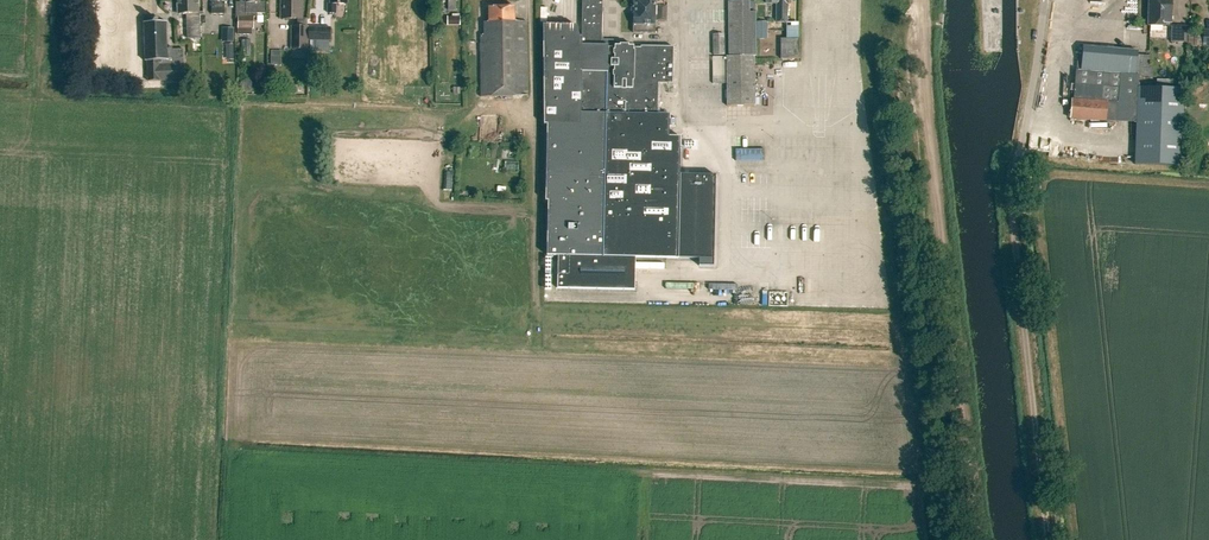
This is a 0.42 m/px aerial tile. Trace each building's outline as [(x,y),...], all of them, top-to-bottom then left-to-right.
[(178,14),(183,14),(183,16),(179,16),(179,32),(201,31),(201,14),(197,15),(197,14),(197,0),(177,0),(178,14)] [(211,8),(211,14),(224,15),(225,2),(226,2),(226,0),(212,0),(211,8)] [(238,29),(254,29),(255,14),(265,14),(266,2),(260,2),(260,0),(246,0),(246,3),(246,17),(239,17),(238,29)] [(283,19),(303,19),(304,0),(283,0),(283,19)] [(328,14),(335,14),(335,5),(346,5),(346,0),(331,0),(331,4),(328,4),(328,14)] [(449,1),(449,10),(456,10),(456,0),(457,1),(457,0),(442,0),(449,1)] [(681,137),(670,137),(670,115),(659,115),(659,85),(674,85),(674,47),(642,47),(642,48),(634,48),(634,46),(617,46),(617,41),(603,41),(603,14),(603,8),(603,0),(582,0),(582,37),(577,37),(577,26),(546,25),(545,124),(548,124),(547,201),(549,201),(548,255),(559,256),(558,288),(636,290),(637,257),(679,258),(699,258),(699,267),(714,267),(716,176),(681,175),(681,137)] [(632,33),(655,33),(656,0),(633,0),(633,14),(632,14),(632,33)] [(775,22),(786,22),(786,4),(788,4),(788,0),(765,0),(765,4),(775,4),(775,22)] [(1172,2),(1170,2),(1169,0),(1163,0),(1162,2),(1160,2),(1149,2),(1149,26),(1171,27),(1171,41),(1186,41),(1186,26),(1171,26),(1171,24),(1171,13),(1172,13),(1172,2)] [(728,57),(728,106),(757,106),(756,56),(757,56),(757,13),(751,12),(751,1),(730,2),(729,57),(728,57)] [(658,5),(657,20),(667,21),(668,6),(658,5)] [(482,36),(482,45),(481,45),(481,98),(527,97),(527,22),(516,22),(516,8),(489,8),(490,23),(485,23),(485,36),(482,36)] [(160,81),(184,80),(183,65),(183,50),(168,50),(167,22),(159,22),(159,18),(151,18),(152,23),(143,23),(144,62),(147,62),(147,82),(160,82),(160,81)] [(460,19),(449,19),(449,27),(460,27),(460,19)] [(308,50),(308,27),(291,27),(291,50),(308,50)] [(222,28),(222,43),(233,43),(234,28),(222,28)] [(331,28),(308,28),(308,42),(330,42),(331,28)] [(712,35),(713,56),(725,56),(725,34),(712,35)] [(782,59),(801,59),(801,39),(782,39),(782,59)] [(1070,119),(1136,124),(1135,166),(1183,167),(1185,90),(1138,88),(1139,77),(1152,77),(1153,69),(1149,68),(1150,56),(1138,55),(1138,52),(1083,48),(1082,65),(1078,64),(1075,100),(1071,100),(1070,119)] [(470,213),(470,203),(456,203),(456,213),(470,213)] [(667,283),(668,290),(695,288),(694,282),(667,283)]
